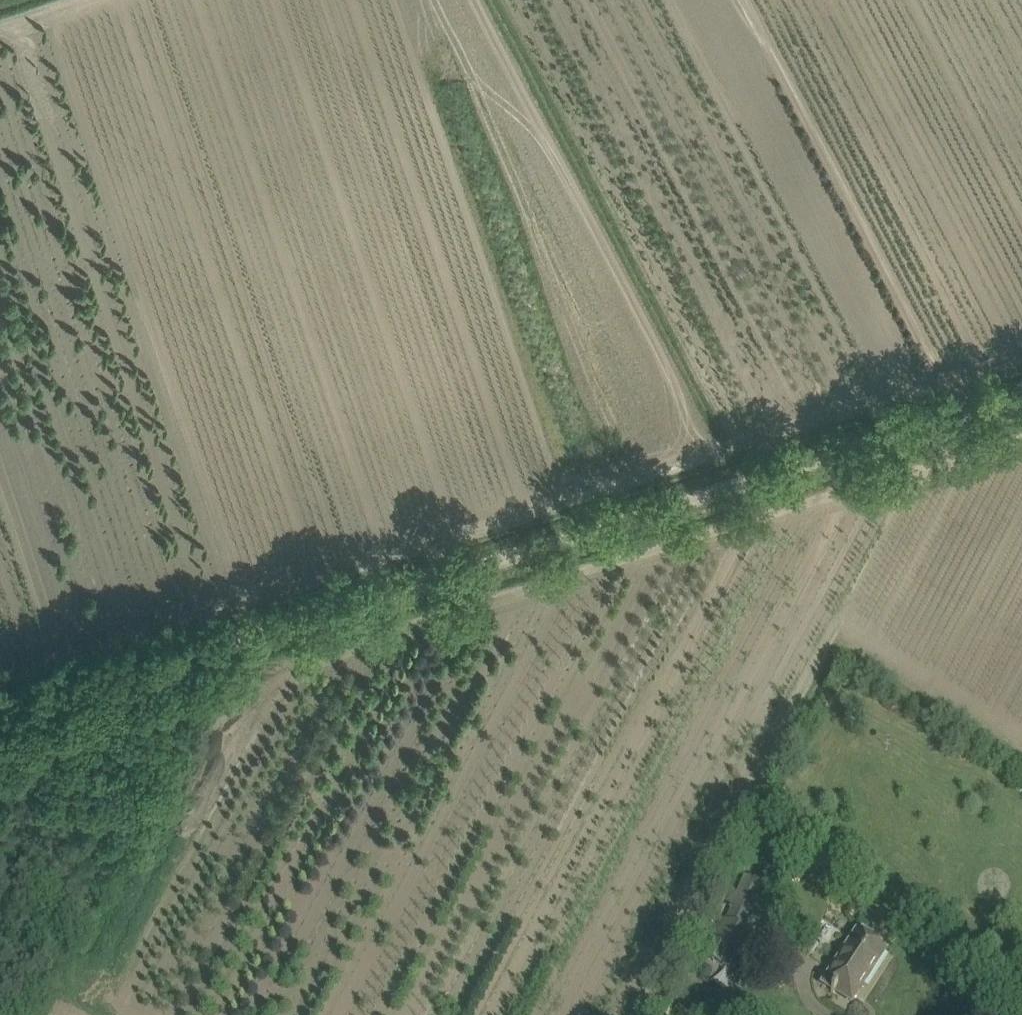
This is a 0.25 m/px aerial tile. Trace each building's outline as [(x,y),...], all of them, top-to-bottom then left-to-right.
[(763,891),(743,882),(706,958),(732,971),(738,957),(740,957),(752,932),(744,928),(763,891)] [(885,951),(857,933),(823,985),(833,990),(831,993),(834,995),(840,986),(855,996),(885,951)]
